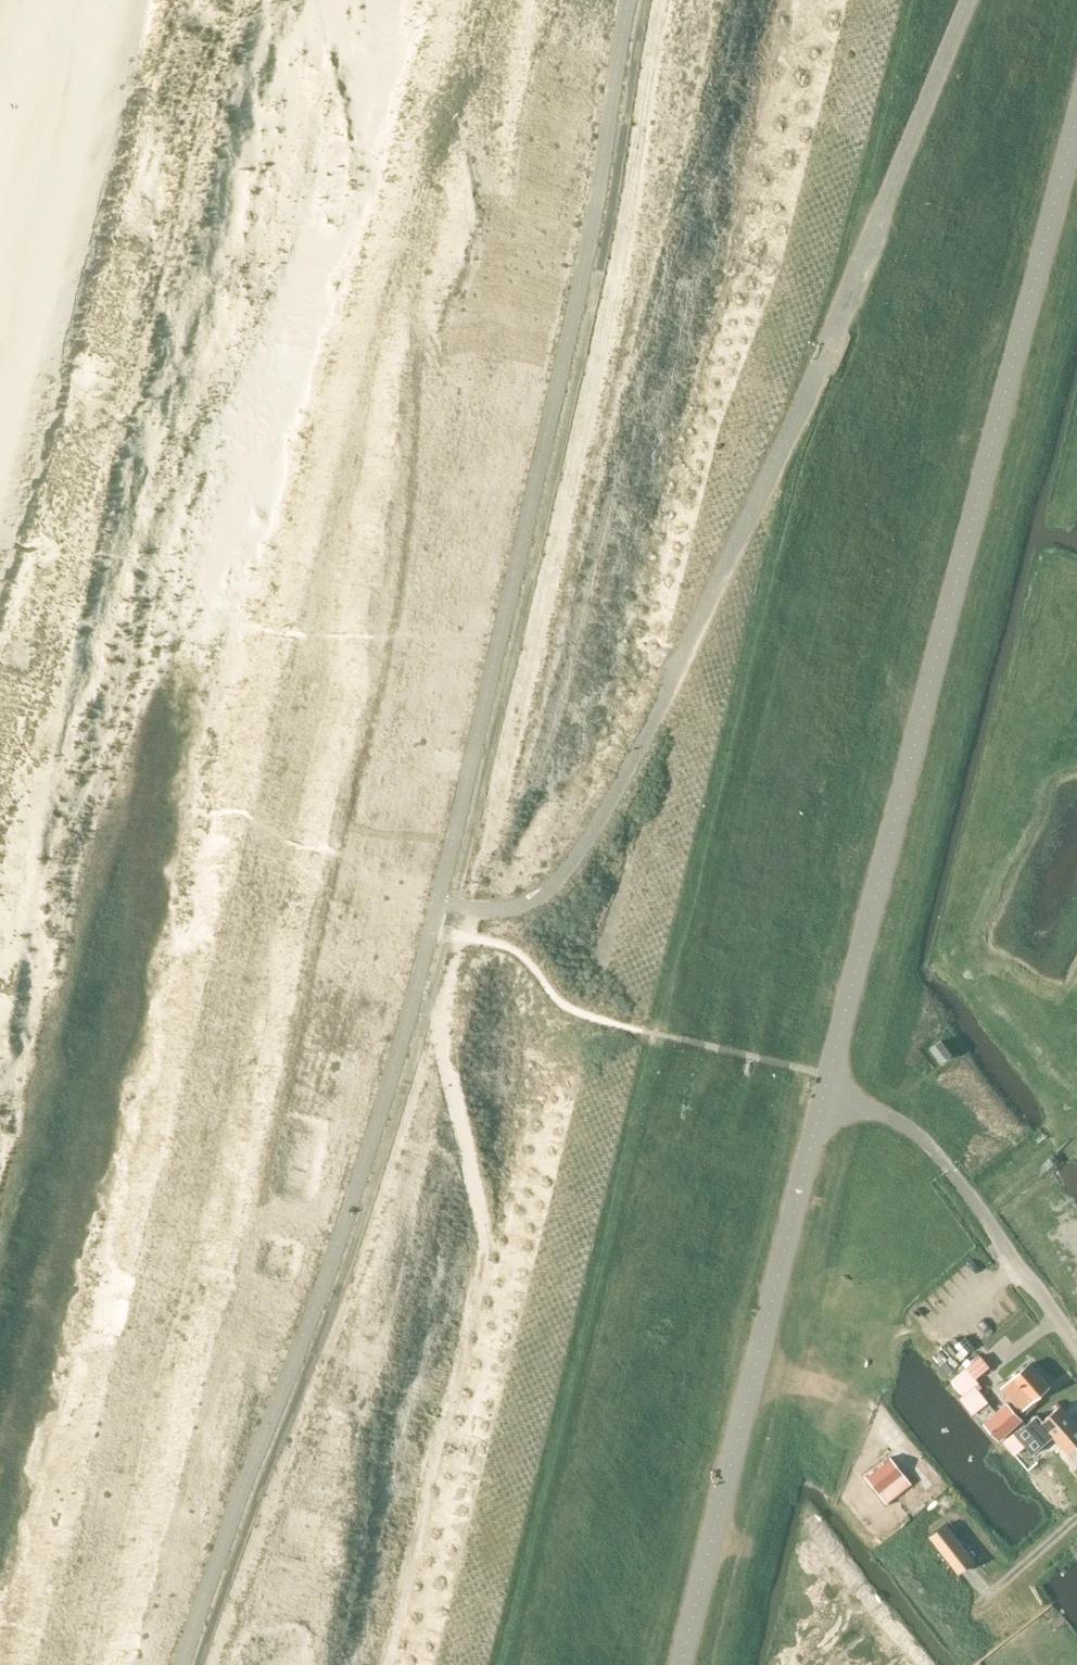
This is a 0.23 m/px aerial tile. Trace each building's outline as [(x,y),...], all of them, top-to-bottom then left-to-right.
[(943,1038),(931,1047),(942,1062),(953,1054),(943,1038)] [(1051,1386),(1031,1361),(1001,1387),(1022,1412),(1026,1408),(1030,1412),(1039,1404),(1035,1400),(1051,1386)] [(964,1394),(959,1398),(973,1414),(990,1401),(977,1386),(981,1382),(968,1366),(952,1379),(964,1394)] [(1024,1419),(1009,1401),(983,1424),(999,1440),(1024,1419)] [(1043,1420),(1038,1414),(1004,1442),(1015,1455),(1026,1445),(1033,1454),(1054,1436),(1076,1463),(1076,1420),(1062,1404),(1043,1420)] [(888,1457),(864,1476),(877,1492),(901,1474),(888,1457)] [(974,1560),(945,1523),(929,1535),(959,1572),(974,1560)]
